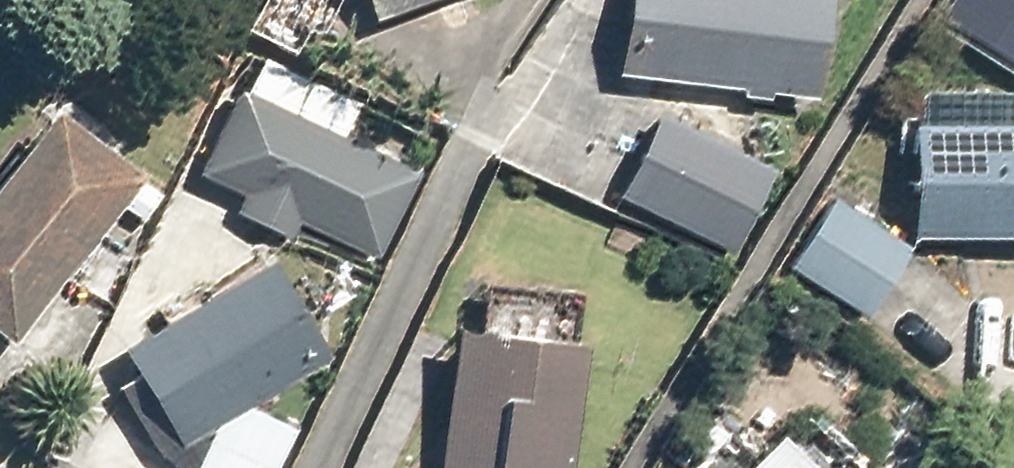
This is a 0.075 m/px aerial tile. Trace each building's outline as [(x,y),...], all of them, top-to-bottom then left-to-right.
[(377,21),(430,0),(369,0),(377,21)] [(620,65),(810,91),(822,2),(806,0),(629,0),(620,65)] [(942,18),(1013,58),(1013,0),(953,0),(942,18)] [(237,78),(196,162),(378,252),(420,169),(237,78)] [(11,344),(131,179),(42,115),(0,173),(0,337),(11,344)] [(656,121),(620,197),(728,246),(763,171),(656,121)] [(909,237),(1013,238),(1013,127),(910,126),(909,237)] [(831,202),(789,268),(863,314),(905,248),(831,202)] [(258,245),(119,346),(191,444),(330,342),(258,245)] [(443,345),(439,467),(565,467),(569,349),(443,345)]
